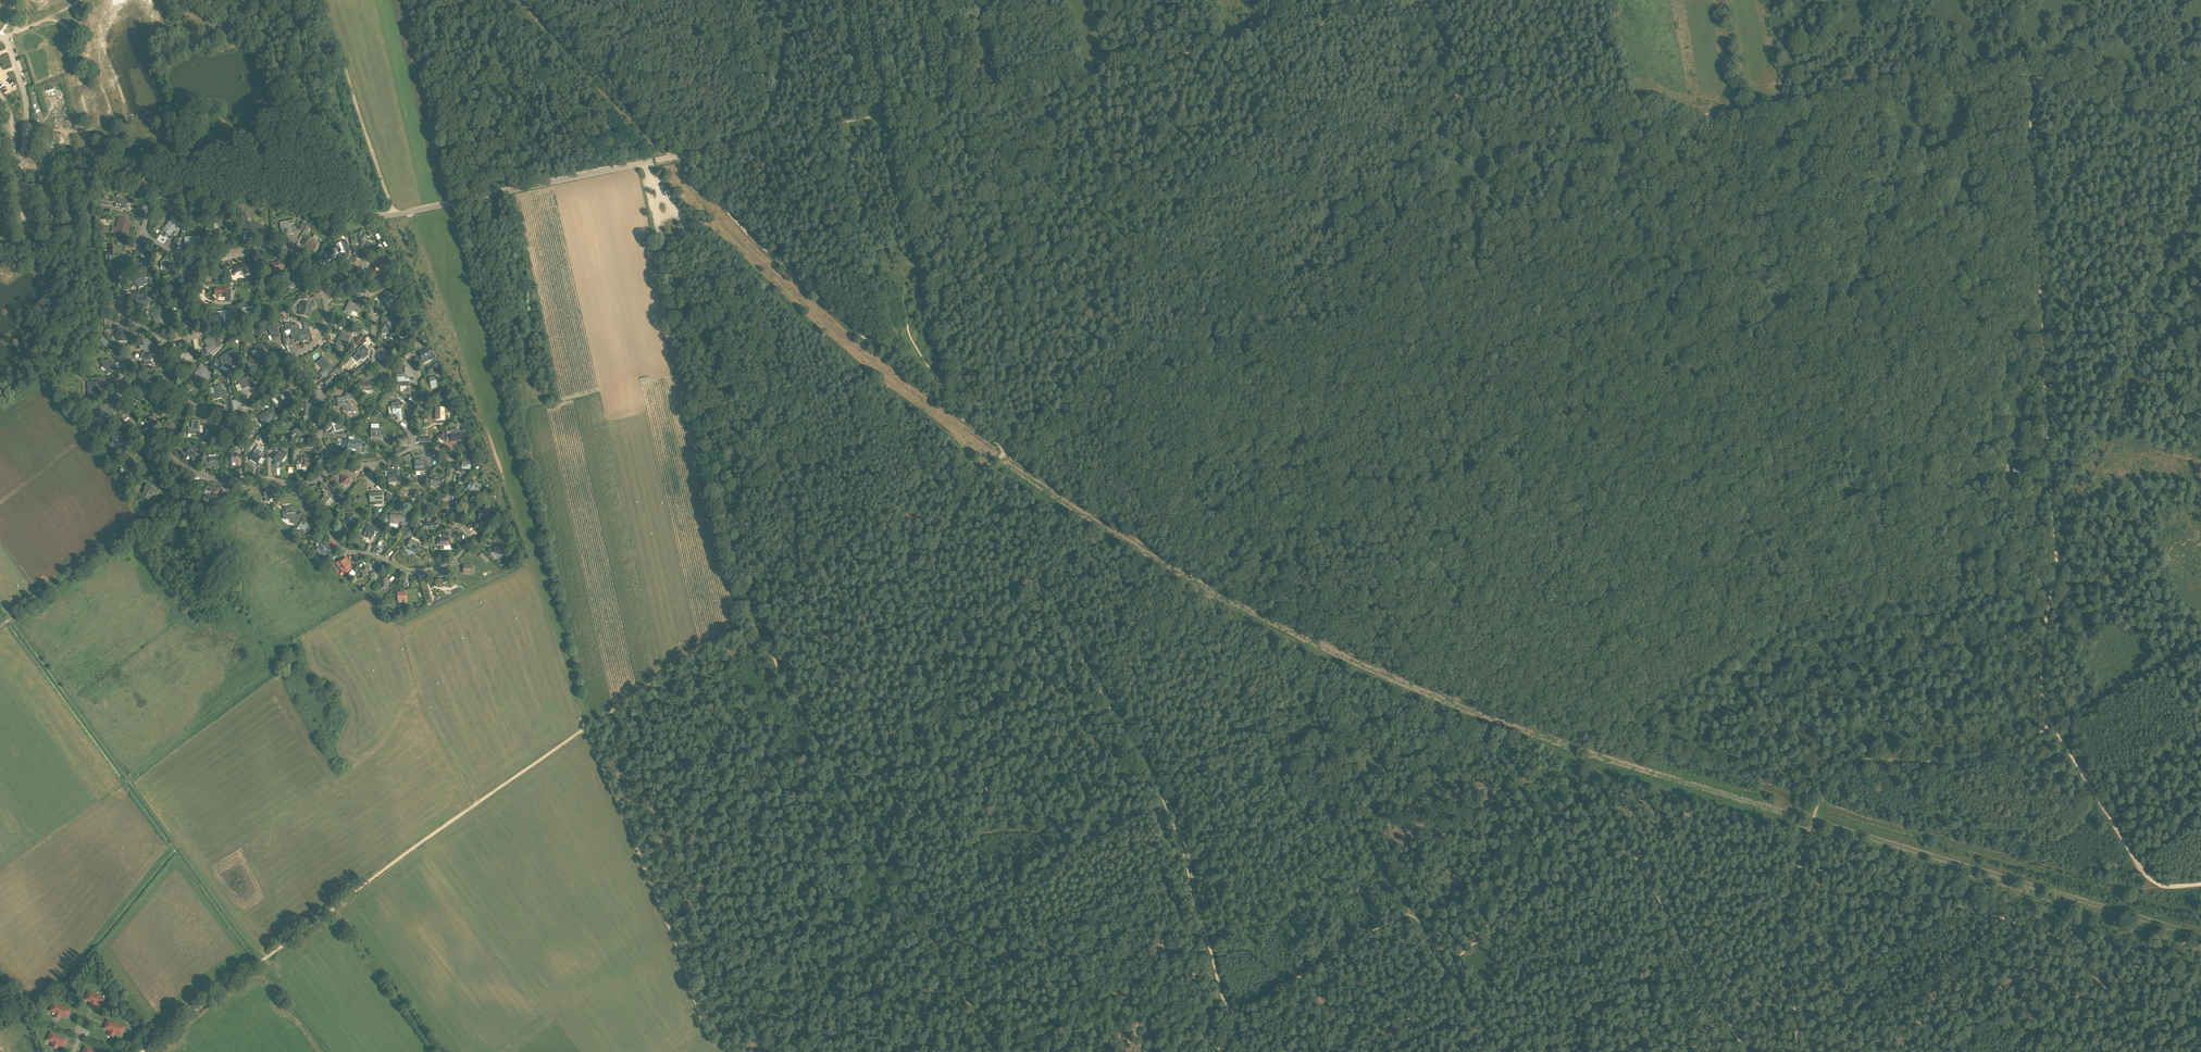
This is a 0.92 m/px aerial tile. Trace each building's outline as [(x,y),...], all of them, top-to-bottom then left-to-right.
[(113,198),(113,202),(122,203),(121,209),(126,209),(127,200),(113,198)] [(188,214),(183,211),(178,222),(184,224),(188,214)] [(129,220),(124,219),(120,218),(117,233),(127,235),(130,225),(128,224),(129,220)] [(167,233),(170,236),(175,229),(176,230),(180,224),(172,219),(170,221),(167,226),(168,227),(165,230),(168,232),(167,233)] [(223,219),(215,220),(215,223),(218,223),(219,233),(223,233),(223,228),(232,227),(232,223),(223,223),(223,219)] [(262,235),(263,225),(251,224),(251,223),(246,223),(246,221),(242,220),(241,230),(245,230),(245,232),(253,233),(253,235),(262,235)] [(286,222),(280,223),(283,236),(293,234),(291,224),(287,225),(286,222)] [(365,234),(363,235),(362,231),(355,233),(356,234),(358,234),(361,243),(361,245),(362,245),(362,246),(366,245),(365,242),(368,241),(365,234)] [(203,236),(185,238),(186,246),(194,245),(194,246),(204,245),(203,236)] [(315,246),(316,247),(319,244),(311,237),(304,245),(311,251),(315,246)] [(344,245),(347,244),(345,241),(347,241),(347,240),(336,245),(340,254),(347,251),(344,245)] [(116,254),(116,246),(110,246),(110,254),(106,254),(106,260),(107,260),(107,265),(113,265),(112,260),(117,259),(116,254)] [(172,262),(165,259),(160,262),(161,267),(163,268),(163,271),(166,272),(168,270),(168,268),(172,265),(172,262)] [(284,259),(278,260),(279,263),(269,264),(270,271),(286,269),(284,259)] [(381,272),(385,270),(380,262),(376,265),(377,267),(371,271),(375,278),(375,277),(377,279),(381,277),(379,275),(382,273),(381,272)] [(249,267),(248,263),(233,267),(234,273),(233,273),(234,277),(236,276),(235,273),(243,271),(245,275),(251,274),(250,271),(254,270),(253,266),(249,267)] [(139,276),(142,276),(143,278),(146,278),(153,278),(151,271),(147,271),(148,269),(147,267),(142,267),(141,269),(138,269),(137,272),(139,276)] [(188,269),(187,272),(185,274),(182,273),(180,276),(182,278),(184,278),(185,281),(187,281),(188,284),(191,284),(193,282),(192,280),(195,276),(194,274),(193,273),(194,270),(193,267),(190,267),(188,269)] [(342,269),(336,272),(340,283),(346,281),(342,269)] [(300,281),(292,274),(288,279),(290,280),(288,283),(293,288),(300,281)] [(142,276),(139,276),(137,280),(139,285),(137,286),(139,289),(140,287),(143,287),(144,285),(147,285),(148,282),(146,278),(143,278),(142,276)] [(174,283),(171,278),(166,281),(169,286),(174,283)] [(394,284),(389,285),(390,289),(381,297),(385,303),(392,299),(392,300),(397,296),(391,289),(395,288),(394,284)] [(227,289),(219,288),(218,291),(216,290),(215,295),(219,296),(219,297),(226,297),(227,289)] [(152,299),(150,297),(148,297),(143,297),(143,291),(138,293),(139,295),(135,302),(137,304),(139,304),(141,306),(143,306),(144,308),(147,308),(148,306),(152,299)] [(187,301),(185,300),(181,302),(178,301),(176,302),(176,305),(178,306),(178,308),(182,310),(185,310),(185,307),(187,306),(187,301)] [(313,305),(306,303),(303,302),(302,306),(300,306),(299,311),(300,311),(299,315),(303,316),(309,318),(313,305)] [(361,308),(349,302),(344,311),(351,315),(351,313),(352,314),(353,311),(354,312),(355,310),(359,312),(361,308)] [(162,309),(157,312),(156,311),(151,315),(153,318),(152,319),(156,324),(162,320),(163,321),(168,317),(162,309)] [(221,314),(216,315),(216,320),(218,320),(219,324),(231,323),(232,321),(236,320),(236,316),(237,316),(237,312),(224,314),(224,316),(221,316),(221,314)] [(192,326),(194,322),(186,318),(183,324),(184,329),(186,330),(186,332),(188,334),(193,331),(192,326)] [(382,323),(381,324),(382,330),(381,330),(381,334),(387,333),(386,330),(389,329),(388,323),(388,322),(382,323)] [(299,333),(299,332),(298,332),(297,324),(292,326),(291,323),(285,325),(286,331),(290,330),(291,334),(292,340),(296,339),(296,343),(301,341),(299,333)] [(280,337),(275,324),(267,327),(271,335),(268,336),(270,341),(280,337)] [(131,333),(129,331),(124,330),(123,328),(118,328),(116,330),(117,332),(115,335),(118,342),(127,342),(129,340),(128,337),(131,333)] [(305,330),(299,332),(299,333),(301,341),(304,341),(303,339),(311,337),(309,329),(305,330)] [(351,337),(342,332),(337,341),(347,346),(351,337)] [(406,333),(398,335),(401,342),(408,340),(406,333)] [(110,343),(103,337),(99,341),(106,347),(110,343)] [(213,337),(205,342),(209,347),(205,349),(208,354),(219,347),(213,337)] [(151,344),(152,341),(151,339),(146,339),(144,342),(146,344),(145,346),(146,348),(145,350),(146,353),(151,352),(154,348),(151,344)] [(250,356),(251,360),(265,357),(265,356),(268,355),(267,352),(264,352),(264,349),(263,345),(255,346),(256,351),(257,355),(250,356)] [(364,359),(369,355),(367,353),(369,351),(363,345),(357,351),(359,352),(354,357),(358,362),(362,358),(364,359)] [(434,353),(433,354),(431,348),(419,353),(422,360),(429,357),(430,359),(432,359),(434,363),(438,361),(434,353)] [(228,353),(228,356),(224,359),(224,362),(222,366),(227,368),(229,367),(231,368),(233,366),(233,364),(233,358),(237,356),(237,350),(233,349),(228,353)] [(151,352),(146,353),(143,353),(140,359),(144,361),(144,364),(151,364),(151,361),(154,357),(151,352)] [(191,353),(187,354),(182,356),(183,362),(189,361),(189,362),(193,361),(191,353)] [(74,356),(72,357),(77,362),(75,364),(78,368),(79,366),(81,368),(82,367),(74,356)] [(126,363),(122,357),(121,358),(120,357),(117,359),(122,366),(126,363)] [(265,357),(256,359),(251,360),(253,369),(257,368),(265,366),(263,358),(265,358),(265,357)] [(327,362),(323,358),(319,361),(317,363),(324,370),(320,373),(323,377),(334,368),(328,362),(327,362)] [(114,362),(110,359),(105,361),(103,359),(101,360),(100,363),(102,364),(102,367),(106,370),(106,373),(108,375),(110,374),(113,370),(114,369),(113,369),(113,367),(111,366),(111,365),(114,365),(114,362)] [(201,365),(196,372),(199,374),(198,377),(200,378),(200,377),(203,379),(203,380),(206,381),(211,373),(203,368),(204,366),(201,365)] [(338,375),(334,371),(328,377),(331,381),(338,375)] [(409,377),(405,377),(404,374),(396,374),(397,382),(405,382),(405,384),(409,384),(409,377)] [(438,377),(429,378),(431,386),(440,385),(438,377)] [(247,381),(248,381),(246,378),(238,381),(240,384),(241,384),(243,389),(249,387),(247,381)] [(372,391),(371,383),(368,383),(368,380),(360,380),(360,388),(363,388),(363,391),(372,391)] [(145,382),(138,384),(141,394),(148,392),(145,382)] [(100,390),(99,390),(98,390),(98,388),(99,388),(99,383),(88,383),(88,395),(101,395),(100,390)] [(213,387),(215,393),(216,393),(217,399),(223,398),(223,399),(227,398),(225,390),(223,391),(221,385),(213,387)] [(296,393),(291,386),(281,393),(287,400),(296,393)] [(350,403),(345,403),(345,397),(337,398),(337,407),(342,407),(343,411),(347,411),(348,412),(352,412),(352,408),(350,408),(350,403)] [(169,402),(165,398),(160,400),(158,400),(157,404),(159,404),(161,407),(163,408),(167,412),(168,407),(169,402)] [(106,400),(107,405),(100,405),(100,411),(105,410),(106,417),(113,416),(112,405),(111,399),(106,400)] [(310,405),(301,404),(301,417),(309,417),(310,405)] [(400,405),(395,406),(392,407),(393,414),(395,414),(396,414),(397,417),(397,420),(402,419),(400,405)] [(292,413),(290,418),(297,421),(299,416),(298,416),(299,411),(296,410),(294,409),(293,414),(292,413)] [(445,409),(436,409),(437,420),(445,420),(445,409)] [(269,410),(266,412),(261,416),(265,421),(270,418),(270,419),(273,417),(269,410)] [(158,414),(154,416),(144,420),(147,426),(161,420),(158,414)] [(200,429),(201,420),(193,419),(192,428),(193,428),(192,434),(199,435),(199,429),(200,429)] [(180,430),(183,431),(183,427),(180,427),(181,425),(174,425),(174,422),(170,422),(169,427),(167,427),(166,433),(180,435),(180,430)] [(384,435),(384,429),(384,427),(379,427),(379,429),(371,429),(371,437),(379,437),(379,435),(384,435)] [(215,428),(215,436),(228,437),(229,429),(215,428)] [(303,435),(298,428),(292,433),(296,439),(303,435)] [(447,431),(446,431),(447,441),(450,441),(450,442),(459,442),(459,441),(465,441),(465,440),(464,440),(464,435),(459,435),(459,434),(451,434),(451,431),(447,431)] [(121,432),(113,432),(112,442),(121,443),(121,432)] [(349,439),(347,448),(356,449),(356,446),(361,447),(362,440),(354,439),(354,440),(349,439)] [(198,460),(202,446),(198,445),(197,450),(189,447),(187,455),(191,456),(190,459),(194,460),(194,459),(198,460)] [(262,451),(257,448),(254,452),(254,453),(251,459),(257,464),(261,457),(260,456),(262,451)] [(277,461),(274,464),(278,467),(285,457),(279,453),(280,451),(277,449),(273,455),(276,456),(274,459),(277,461)] [(122,459),(126,463),(125,463),(131,469),(137,464),(131,458),(127,454),(122,459)] [(240,455),(232,454),(231,462),(239,463),(240,455)] [(301,456),(298,456),(299,464),(302,464),(303,470),(306,469),(306,467),(309,466),(309,465),(311,464),(310,461),(309,461),(308,459),(307,459),(307,456),(301,457),(301,456)] [(217,457),(209,458),(209,466),(218,465),(217,457)] [(423,460),(415,460),(415,472),(427,471),(427,462),(423,462),(423,460)] [(470,462),(462,461),(462,472),(470,473),(470,462)] [(397,471),(389,471),(389,479),(388,479),(388,483),(394,482),(394,479),(397,479),(397,478),(400,477),(399,472),(397,472),(397,471)] [(335,480),(336,479),(332,475),(328,479),(334,485),(337,482),(335,480)] [(442,479),(431,478),(430,486),(442,487),(442,479)] [(481,488),(474,484),(470,482),(467,489),(477,494),(481,488)] [(151,498),(156,489),(147,484),(145,487),(146,488),(143,494),(151,498)] [(338,493),(332,489),(331,490),(325,486),(321,490),(324,492),(323,494),(325,495),(321,501),(326,505),(331,498),(333,500),(338,493)] [(219,490),(213,488),(209,487),(206,496),(207,498),(214,500),(215,496),(217,497),(219,490)] [(273,490),(265,490),(265,498),(265,502),(273,502),(273,490)] [(382,493),(370,494),(370,497),(370,501),(383,500),(382,493)] [(286,512),(283,513),(284,521),(291,520),(292,523),(296,526),(301,520),(297,517),(296,512),(294,512),(294,506),(286,507),(286,512)] [(490,511),(490,506),(485,506),(485,510),(483,510),(483,511),(479,511),(479,519),(487,519),(487,511),(490,511)] [(497,521),(501,516),(496,512),(492,517),(497,521)] [(390,515),(390,516),(385,515),(384,522),(390,523),(390,527),(398,527),(398,524),(398,522),(405,522),(405,515),(399,515),(399,516),(390,515)] [(438,518),(432,519),(432,517),(427,518),(427,522),(426,522),(426,527),(439,525),(438,518)] [(306,522),(304,524),(302,522),(298,527),(308,534),(312,527),(306,522)] [(374,532),(378,533),(381,525),(378,523),(375,528),(368,525),(363,537),(371,540),(374,532)] [(412,533),(409,530),(403,537),(406,539),(412,533)] [(418,543),(410,539),(407,546),(414,550),(418,543)] [(450,539),(443,539),(439,539),(440,550),(444,550),(444,546),(451,546),(450,539)] [(316,546),(318,548),(316,550),(322,556),(326,552),(328,554),(332,550),(324,542),(322,544),(320,543),(319,542),(316,545),(316,546)] [(503,546),(495,544),(493,552),(501,554),(503,546)] [(383,556),(386,550),(378,546),(374,552),(383,556)] [(351,564),(346,558),(341,562),(340,560),(336,563),(345,574),(351,570),(348,567),(351,564)] [(373,570),(370,568),(364,565),(360,571),(369,577),(373,570)] [(472,566),(464,565),(463,573),(471,574),(472,566)] [(348,575),(350,577),(349,576),(348,579),(351,581),(352,579),(356,573),(352,570),(348,575)] [(387,577),(380,578),(381,590),(388,589),(387,577)] [(454,580),(453,579),(452,579),(452,578),(451,578),(450,578),(448,578),(447,578),(445,579),(444,580),(443,580),(442,580),(442,579),(441,579),(440,579),(439,579),(438,579),(437,579),(436,580),(435,581),(435,582),(435,583),(435,584),(435,585),(435,586),(435,587),(436,587),(437,588),(438,588),(439,588),(440,588),(442,588),(443,588),(444,587),(445,587),(446,588),(447,588),(448,588),(449,588),(450,589),(451,589),(452,588),(453,587),(454,587),(454,586),(455,585),(455,584),(455,583),(455,582),(454,581),(454,580)] [(106,999),(89,991),(85,1000),(91,1002),(89,1006),(95,1008),(96,1004),(102,1007),(106,999)] [(53,1003),(50,1011),(56,1013),(54,1017),(59,1020),(61,1016),(67,1018),(70,1010),(53,1003)] [(107,1020),(104,1028),(110,1031),(108,1035),(113,1037),(115,1033),(121,1035),(124,1027),(107,1020)] [(51,1032),(47,1040),(53,1043),(51,1047),(57,1049),(58,1045),(64,1047),(68,1039),(51,1032)]
